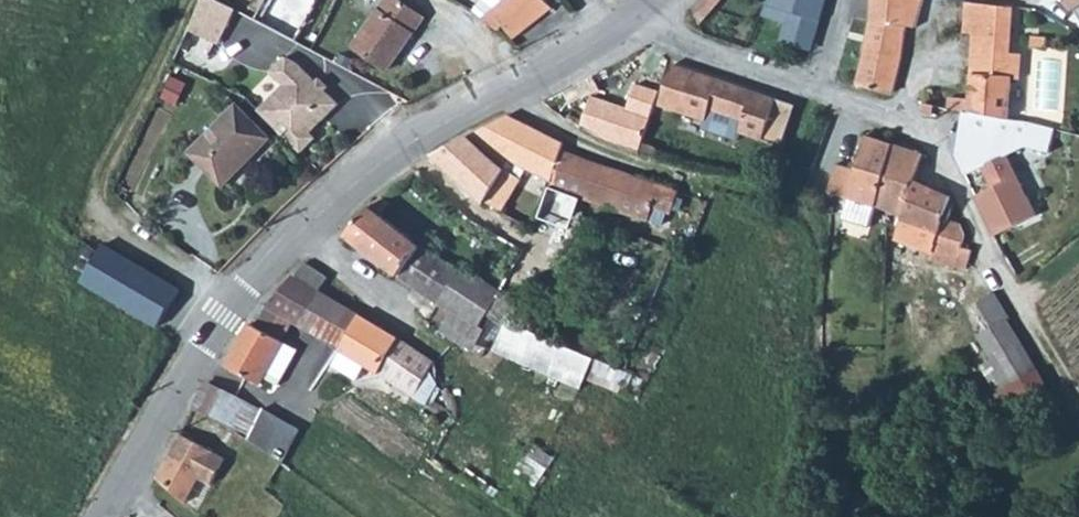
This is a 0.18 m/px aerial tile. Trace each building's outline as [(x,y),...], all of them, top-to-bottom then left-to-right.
[(352,45),(385,69),(422,17),(398,0),(383,0),(352,45)] [(471,10),(508,40),(548,8),(538,0),(479,0),(471,10)] [(690,3),(696,23),(718,0),(693,0),(690,3)] [(827,0),(767,0),(761,14),(783,24),(777,42),(812,52),(827,0)] [(868,12),(864,43),(856,86),(891,94),(906,26),(915,27),(922,0),(869,0),(868,12)] [(215,1),(208,14),(227,23),(233,10),(215,1)] [(949,98),(947,109),(962,112),(1008,119),(1010,80),(1018,80),(1020,55),(1010,54),(1012,7),(966,2),(964,33),(972,34),(969,100),(949,98)] [(193,31),(198,33),(208,14),(202,11),(193,31)] [(208,14),(198,33),(217,42),(227,23),(208,14)] [(1047,38),(1032,37),(1031,47),(1046,47),(1047,38)] [(282,87),(257,111),(302,153),(316,141),(310,134),(340,103),(299,63),(287,58),(269,75),(282,87)] [(791,106),(668,63),(654,104),(701,121),(698,128),(732,140),(734,133),(777,147),(791,106)] [(590,97),(580,127),(600,139),(608,143),(638,152),(657,92),(633,85),(625,109),(590,97)] [(236,104),(190,151),(223,185),(270,138),(236,104)] [(1008,119),(962,112),(954,157),(967,177),(983,170),(991,188),(975,196),(995,237),(1038,215),(1012,158),(1026,146),(1049,153),(1053,128),(1024,120),(1008,119)] [(506,156),(509,157),(551,180),(562,151),(563,149),(565,143),(506,114),(467,135),(488,153),(504,166),(506,164),(502,162),(506,156)] [(465,136),(430,154),(461,182),(486,155),(488,153),(467,135),(465,136)] [(834,165),(826,194),(847,200),(841,221),(868,229),(874,209),(892,145),(863,136),(853,171),(834,165)] [(892,145),(874,209),(900,217),(912,180),(913,180),(921,155),(892,145)] [(551,180),(548,187),(583,200),(595,162),(562,151),(551,180)] [(486,155),(461,182),(485,204),(486,201),(505,168),(504,166),(488,153),(486,155)] [(595,162),(583,200),(648,223),(652,210),(671,216),(675,204),(684,207),(688,194),(595,162)] [(521,177),(505,168),(486,201),(502,210),(521,177)] [(900,217),(898,223),(899,224),(895,238),(930,249),(928,259),(966,269),(971,250),(959,247),(964,233),(960,226),(943,219),(947,196),(913,180),(912,180),(900,217)] [(545,186),(542,195),(580,208),(583,200),(548,187),(545,186)] [(379,196),(364,208),(343,234),(395,275),(450,311),(438,329),(469,351),(484,330),(480,327),(487,316),(502,326),(507,320),(515,324),(524,307),(480,276),(478,277),(461,266),(458,270),(418,245),(378,213),(388,203),(379,196)] [(81,280),(157,326),(178,292),(102,244),(81,280)] [(306,262),(268,308),(296,323),(340,346),(359,314),(322,290),(330,275),(306,262)] [(978,368),(994,395),(1035,370),(993,293),(975,303),(990,326),(976,335),(992,360),(978,368)] [(296,323),(268,308),(256,328),(250,325),(227,367),(260,388),(286,344),(296,323)] [(340,346),(338,350),(340,351),(333,364),(356,379),(365,366),(377,373),(378,371),(397,337),(359,314),(340,346)] [(378,371),(377,373),(413,395),(429,369),(434,361),(397,337),(378,371)] [(593,357),(584,378),(623,394),(631,374),(593,357)] [(429,369),(413,395),(424,402),(436,382),(429,369)] [(997,400),(982,410),(993,428),(1049,393),(1035,370),(994,395),(997,400)] [(204,381),(192,404),(193,404),(246,437),(258,411),(204,381)] [(263,410),(252,434),(272,444),(284,420),(263,410)] [(180,431),(157,476),(185,501),(198,476),(210,482),(223,458),(212,450),(180,431)] [(533,441),(520,464),(542,477),(555,453),(533,441)]
